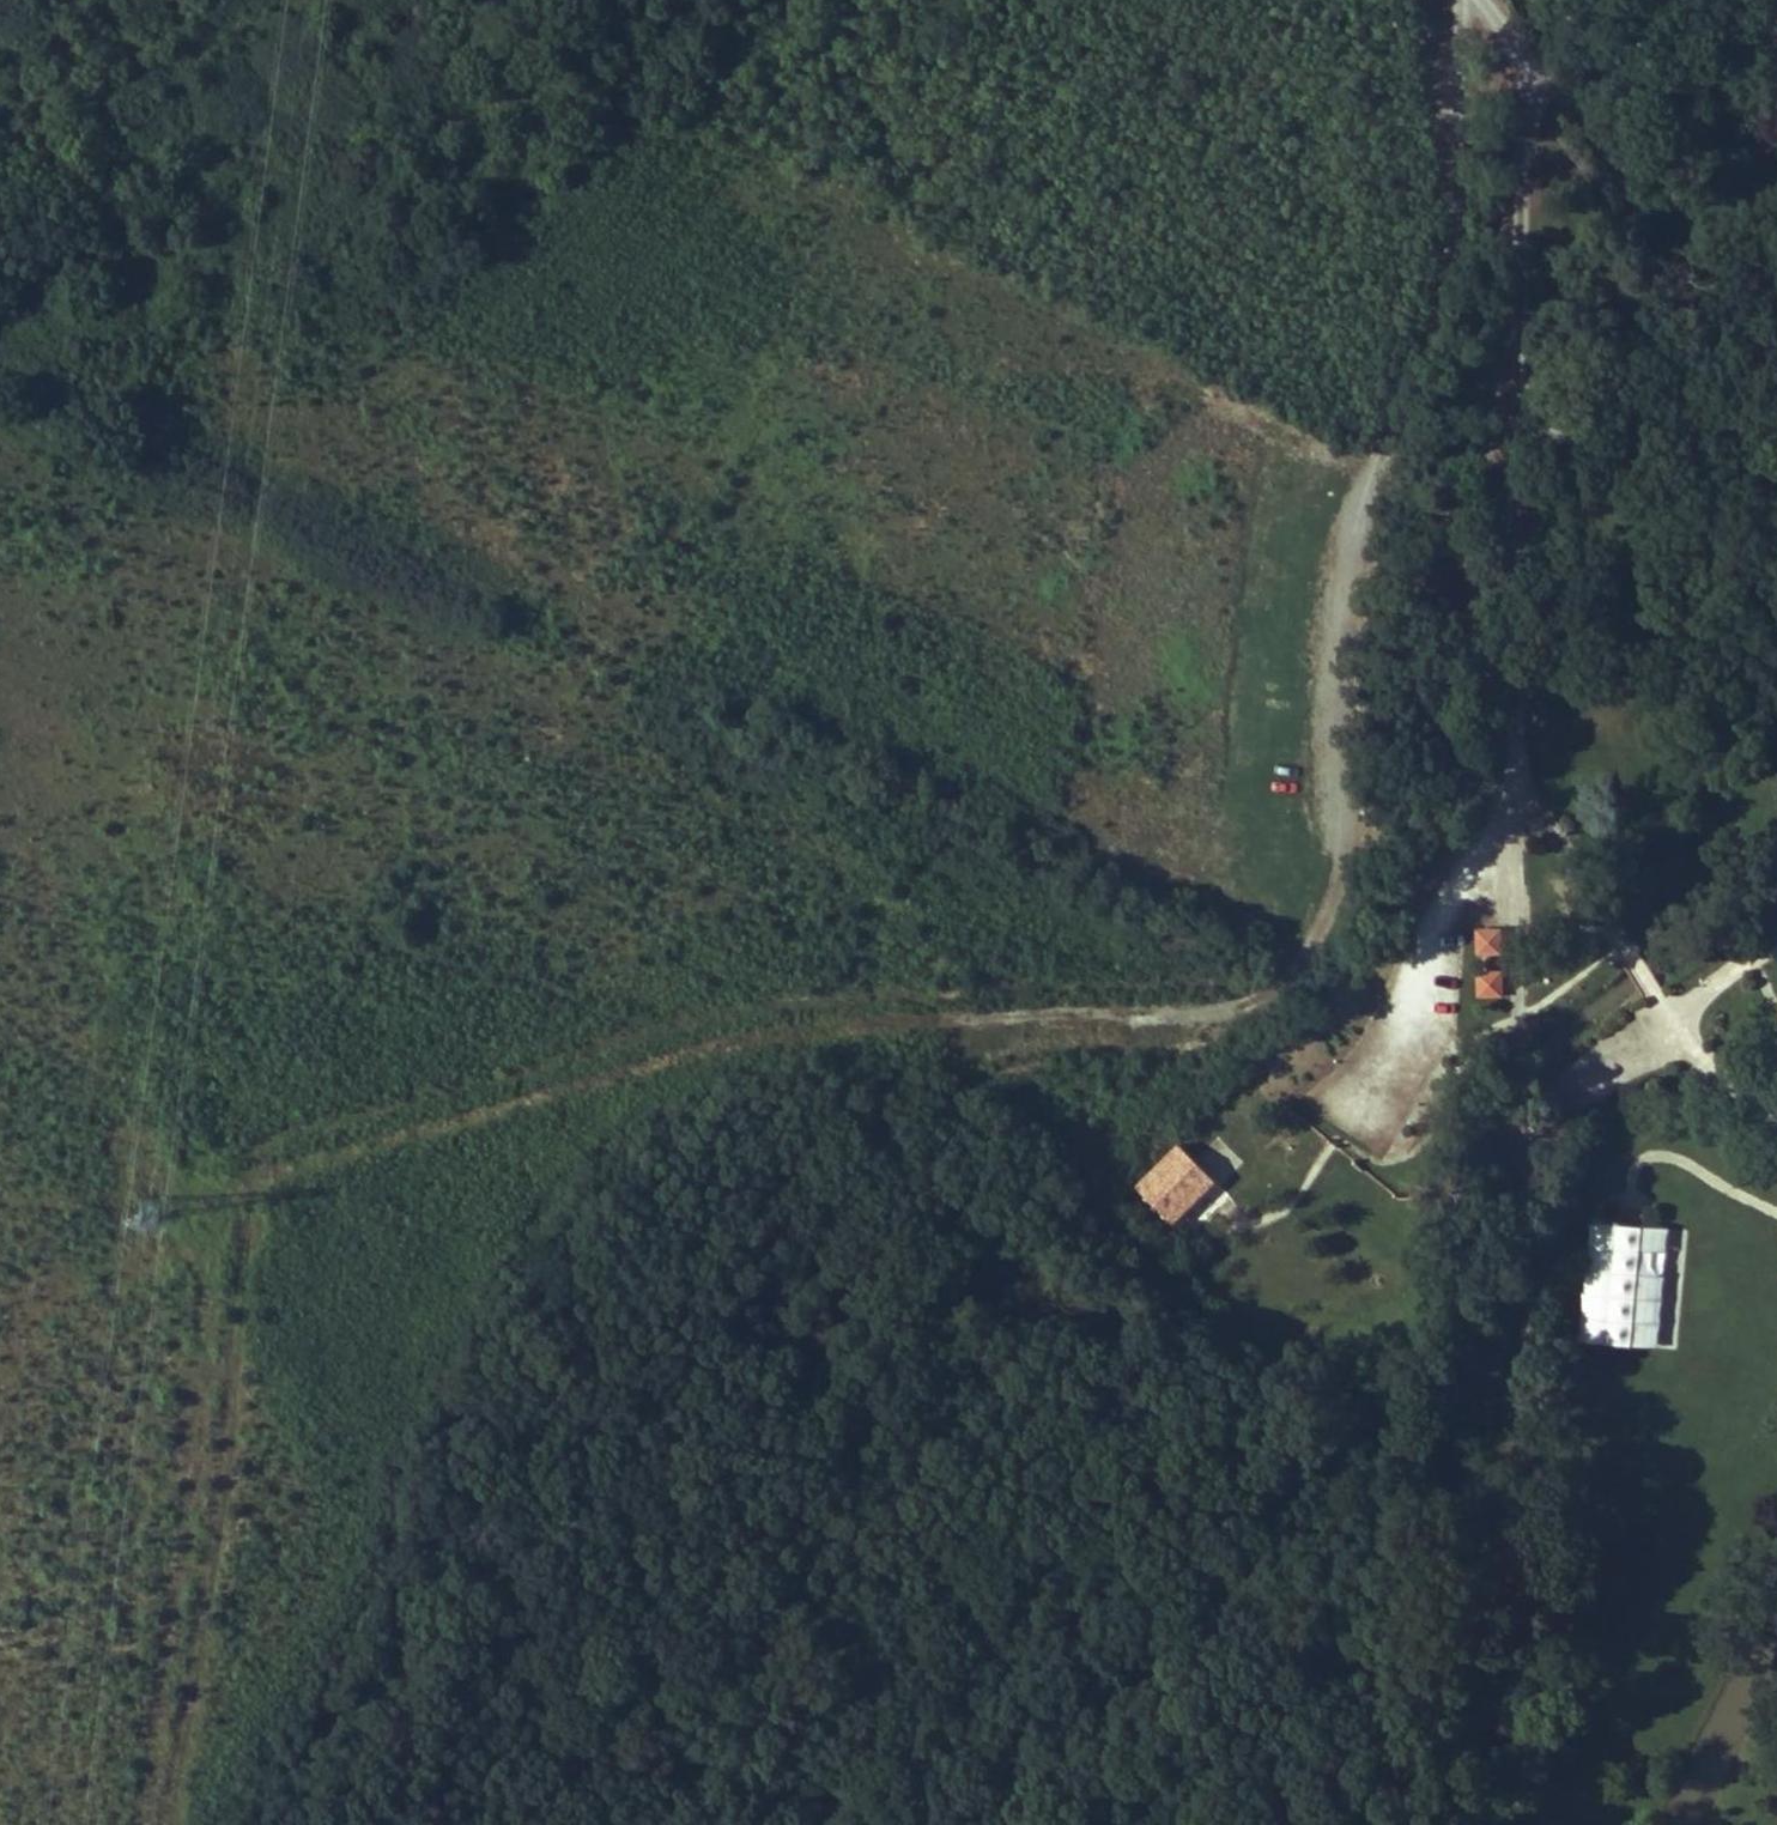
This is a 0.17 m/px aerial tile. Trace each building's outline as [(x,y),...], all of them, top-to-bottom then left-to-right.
[(1475,951),(1502,950),(1502,924),(1474,925),(1475,951)] [(1502,970),(1477,970),(1476,992),(1501,992),(1502,970)] [(1169,1166),(1140,1195),(1155,1211),(1185,1181),(1169,1166)] [(1669,1221),(1587,1217),(1580,1341),(1676,1346),(1680,1266),(1667,1265),(1669,1221)]
